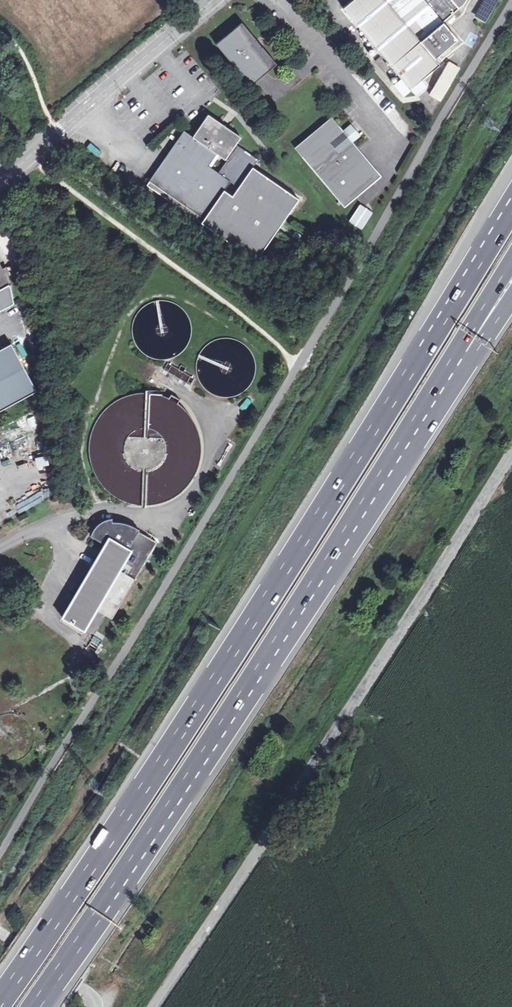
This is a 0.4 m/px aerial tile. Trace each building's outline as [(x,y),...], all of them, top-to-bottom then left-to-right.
[(231,0),(219,0),(215,3),(220,9),(231,0)] [(458,11),(465,5),(468,0),(352,0),(342,8),(410,90),(440,65),(435,60),(458,41),(443,23),(458,11)] [(216,44),(250,86),(276,63),(262,46),(256,39),(241,22),(216,44)] [(385,74),(390,70),(381,59),(375,63),(385,74)] [(448,59),(428,94),(440,101),(460,66),(448,59)] [(203,221),(200,225),(253,261),(297,201),(252,168),(257,160),(234,145),(239,137),(207,115),(191,138),(183,132),(147,182),(203,221)] [(348,164),(359,155),(332,122),(299,150),(343,202),(365,184),(348,164)] [(348,164),(365,184),(376,175),(359,155),(348,164)] [(128,181),(120,176),(117,180),(125,186),(128,181)] [(145,186),(200,225),(203,221),(147,182),(145,186)] [(359,203),(348,221),(361,229),(372,211),(359,203)] [(8,284),(4,268),(0,270),(0,288),(8,284)] [(141,310),(138,314),(137,315),(136,319),(135,321),(135,323),(134,327),(134,329),(134,333),(135,337),(136,339),(137,342),(139,346),(141,347),(145,351),(148,354),(152,356),(156,357),(158,357),(162,358),(164,358),(169,357),(173,356),(177,354),(179,354),(180,352),(183,349),(185,348),(186,346),(188,343),(190,337),(191,331),(191,327),(191,323),(190,321),(189,317),(188,316),(186,312),(185,311),(182,308),(177,304),(174,302),(172,302),(170,301),(166,300),(162,300),(156,301),(152,302),(150,303),(148,304),(145,306),(144,307),(141,310)] [(202,350),(199,354),(197,358),(196,363),(195,367),(195,372),(196,376),(197,381),(199,385),(201,389),(204,393),(208,396),(212,398),(216,400),(220,402),(225,403),(229,403),(234,403),(238,401),(243,400),(247,397),(251,395),(254,391),(257,388),(259,383),(260,379),(261,375),(262,370),(261,365),(260,361),(259,356),(257,352),(254,348),(251,345),(247,342),(243,340),(239,338),(234,337),(230,336),(225,337),(221,337),(216,339),(212,341),(208,343),(205,346),(202,350)] [(38,389),(12,341),(0,348),(0,410),(38,389)] [(142,391),(126,395),(115,400),(112,403),(106,408),(97,421),(91,436),(90,453),(93,468),(100,482),(112,494),(125,502),(141,506),(157,505),(172,500),(186,492),(196,479),(203,465),(205,449),(203,433),(197,418),(186,406),(173,396),(166,393),(158,391),(142,391)] [(244,415),(250,404),(243,400),(237,411),(244,415)] [(36,465),(48,463),(46,454),(34,457),(36,465)] [(2,511),(4,518),(14,516),(12,508),(2,511)] [(91,535),(105,543),(63,616),(85,629),(97,608),(113,617),(157,541),(139,530),(140,528),(136,526),(132,524),(126,522),(120,521),(113,521),(113,517),(112,517),(109,518),(105,519),(103,520),(100,522),(98,524),(96,526),(95,528),(93,530),(91,535)]
